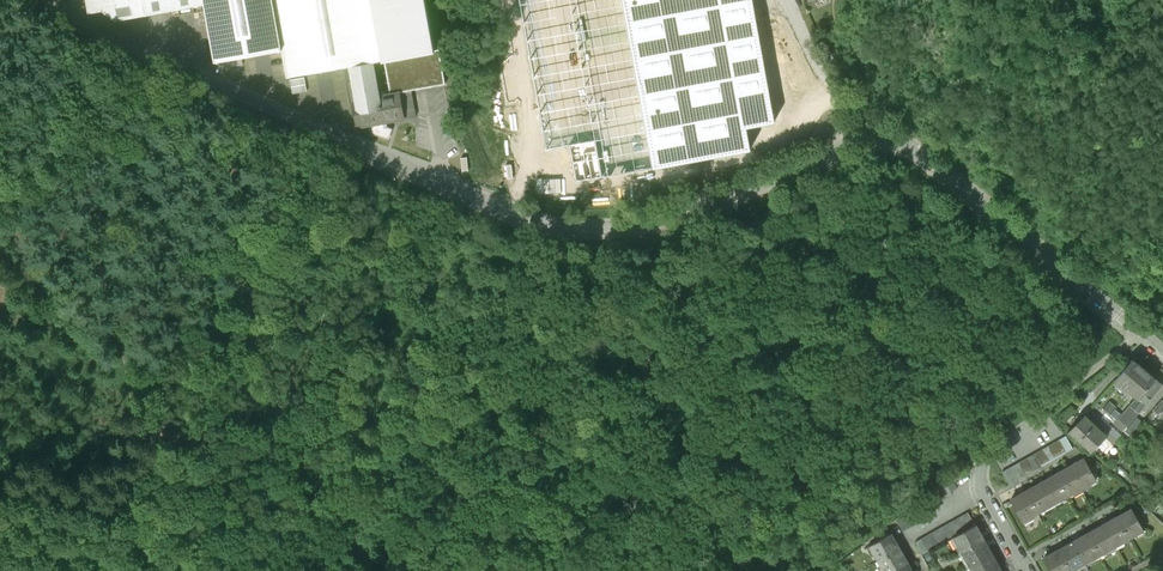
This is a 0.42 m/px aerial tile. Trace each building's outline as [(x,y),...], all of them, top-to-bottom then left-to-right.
[(350,66),(372,62),(384,59),(435,49),(426,0),(87,0),(116,20),(205,4),(215,61),(282,49),(287,77),(350,66)] [(547,150),(569,145),(576,181),(751,150),(746,127),(775,122),(752,0),(520,0),(547,150)] [(384,59),(390,94),(411,90),(445,84),(439,49),(435,49),(384,59)] [(379,96),(372,62),(350,66),(357,100),(353,101),(357,127),(416,116),(411,90),(390,94),(379,96)] [(306,91),(304,77),(290,80),(293,94),(306,91)] [(1123,384),(1139,398),(1158,377),(1141,362),(1123,384)] [(1127,429),(1162,386),(1162,381),(1158,377),(1139,398),(1119,422),(1127,429)] [(1088,414),(1071,435),(1097,456),(1114,435),(1088,414)] [(1062,439),(1000,473),(1007,487),(1070,453),(1062,439)] [(1083,492),(1098,483),(1084,460),(1069,469),(1083,492)] [(1056,477),(1069,500),(1083,492),(1069,469),(1056,477)] [(1041,485),(1054,508),(1069,500),(1056,477),(1041,485)] [(942,501),(958,492),(951,481),(935,490),(937,493),(942,501)] [(1027,494),(1040,516),(1054,508),(1041,485),(1027,494)] [(923,504),(928,513),(943,504),(937,493),(921,501),(923,504)] [(1010,503),(1024,526),(1040,516),(1027,494),(1010,503)] [(910,515),(915,523),(929,515),(923,504),(909,512),(910,515)] [(1148,530),(1135,507),(1120,515),(1134,538),(1148,530)] [(976,526),(968,513),(918,541),(925,555),(976,526)] [(898,522),(904,533),(916,525),(915,523),(910,515),(898,522)] [(1105,524),(1120,547),(1134,538),(1120,515),(1105,524)] [(1091,533),(1105,556),(1120,547),(1105,524),(1091,533)] [(955,539),(964,555),(988,541),(979,526),(955,539)] [(1076,542),(1089,565),(1105,556),(1091,533),(1076,542)] [(873,549),(881,563),(904,549),(896,535),(873,549)] [(988,541),(964,555),(971,569),(996,556),(988,541)] [(1072,570),(1079,570),(1089,565),(1076,542),(1061,551),(1072,570)] [(886,570),(898,570),(912,563),(904,549),(881,563),(886,570)] [(1052,570),(1072,570),(1061,551),(1045,560),(1052,570)] [(971,569),(972,570),(1003,570),(996,557),(996,556),(971,569)] [(912,563),(898,570),(917,570),(912,563)]
